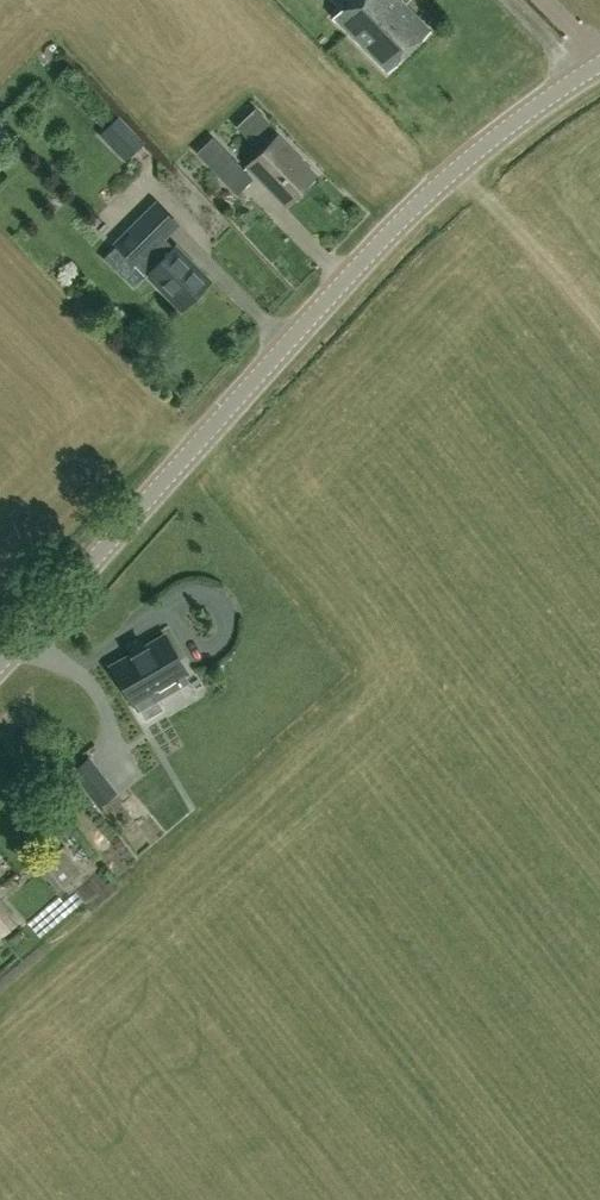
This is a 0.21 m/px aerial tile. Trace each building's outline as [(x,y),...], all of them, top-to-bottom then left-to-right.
[(407,0),(351,0),(334,16),(387,70),(430,28),(405,2),(407,0)] [(119,115),(100,134),(125,161),(145,142),(119,115)] [(237,193),(254,177),(214,135),(197,151),(237,193)] [(285,203),(315,173),(278,135),(248,165),(285,203)] [(174,246),(164,236),(174,226),(175,225),(154,205),(116,243),(136,264),(139,261),(149,272),(147,274),(181,308),(211,279),(176,244),(174,246)] [(179,687),(174,679),(187,671),(166,634),(112,666),(133,703),(152,691),(157,700),(179,687)] [(89,758),(73,770),(91,793),(106,781),(89,758)] [(44,863),(65,888),(89,868),(69,843),(44,863)] [(1,934),(17,920),(0,900),(0,933),(1,934)]
